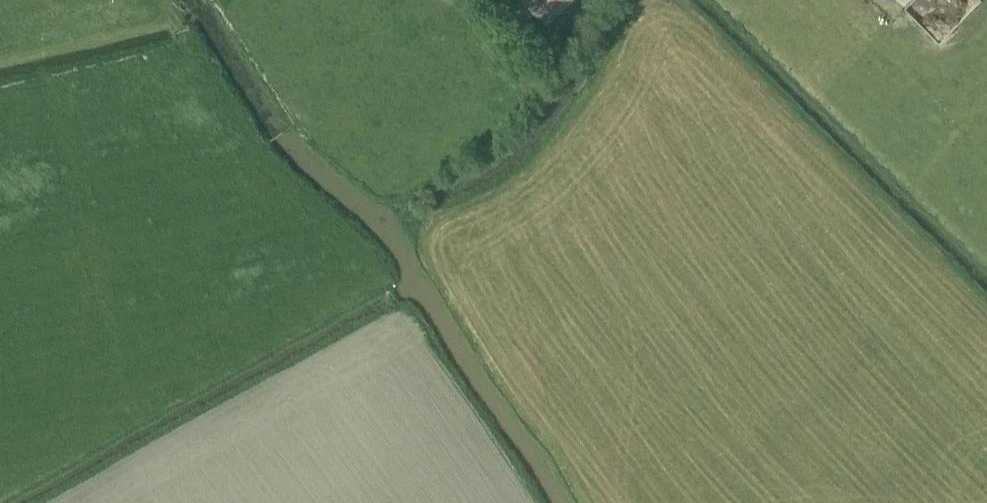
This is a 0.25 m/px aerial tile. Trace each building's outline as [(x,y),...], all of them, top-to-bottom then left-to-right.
[(552,20),(573,0),(533,0),(552,20)]
